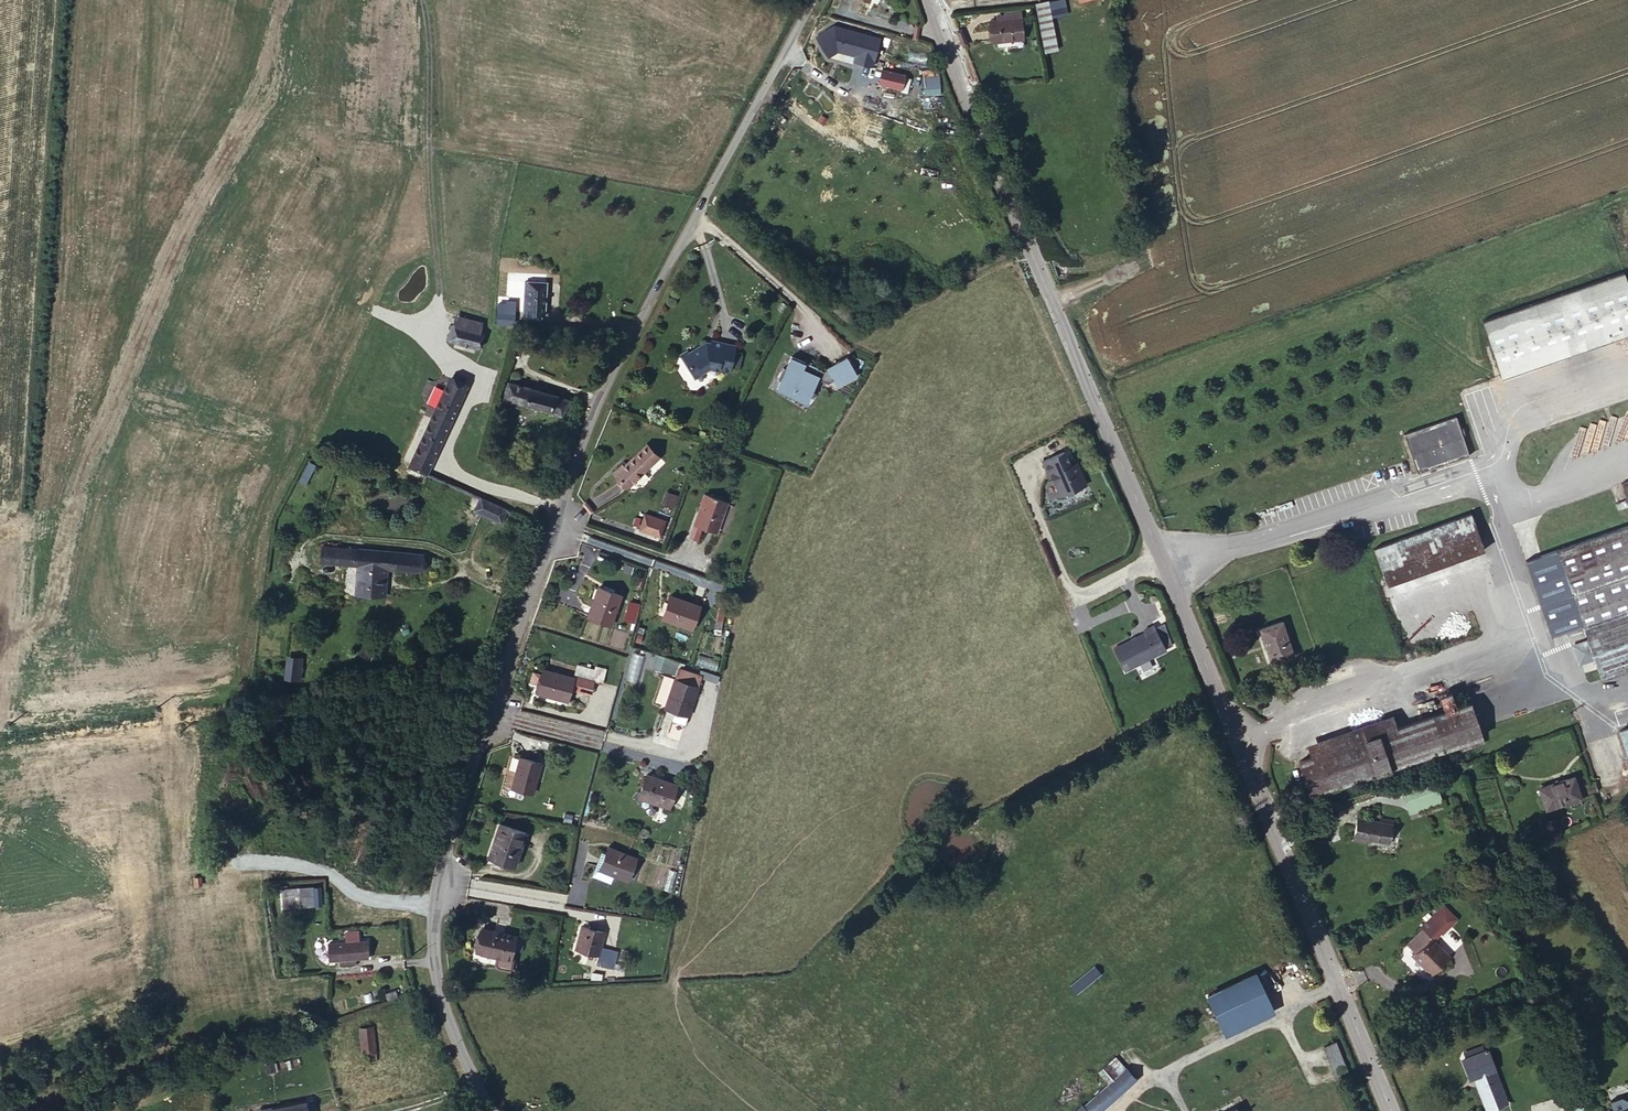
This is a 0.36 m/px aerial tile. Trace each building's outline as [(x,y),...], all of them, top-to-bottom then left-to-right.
[(1052,47),(1064,44),(1055,0),(1048,0),(1042,1),(1052,47)] [(1028,33),(1027,13),(1008,13),(995,13),(997,35),(1028,33)] [(819,24),(804,53),(814,58),(811,64),(834,77),(844,59),(838,56),(847,37),(819,24)] [(906,68),(884,62),(880,77),(903,82),(906,68)] [(940,95),(939,70),(923,70),(924,96),(940,95)] [(884,99),(894,101),(896,89),(886,87),(884,99)] [(1498,378),(1627,333),(1627,297),(1619,272),(1479,321),(1498,378)] [(548,277),(530,275),(527,308),(545,310),(548,277)] [(515,290),(503,289),(502,307),(514,308),(515,290)] [(481,324),(455,314),(449,329),(475,339),(481,324)] [(710,338),(688,351),(702,371),(710,366),(712,367),(718,364),(737,366),(742,340),(719,335),(718,339),(712,340),(710,338)] [(784,385),(796,391),(799,384),(817,392),(825,375),(836,379),(842,376),(845,381),(865,371),(855,353),(832,366),(799,352),(794,366),(791,364),(785,376),(788,378),(784,385)] [(447,372),(409,460),(430,469),(468,381),(447,372)] [(180,396),(184,380),(174,377),(170,393),(180,396)] [(511,395),(575,413),(579,396),(516,378),(511,395)] [(799,384),(796,391),(814,399),(817,392),(799,384)] [(1414,476),(1466,458),(1453,418),(1400,437),(1414,476)] [(650,430),(619,462),(633,477),(664,445),(650,430)] [(1069,448),(1047,458),(1053,473),(1056,471),(1066,493),(1091,481),(1081,460),(1075,462),(1069,448)] [(306,484),(315,464),(308,461),(298,481),(306,484)] [(157,487),(161,471),(151,468),(146,484),(157,487)] [(733,497),(712,490),(701,520),(723,527),(733,497)] [(477,507),(484,510),(491,496),(483,492),(477,507)] [(662,504),(675,507),(678,494),(665,492),(662,504)] [(484,510),(498,515),(504,501),(491,496),(484,510)] [(506,519),(512,505),(504,501),(498,515),(506,519)] [(646,518),(667,526),(674,510),(652,503),(646,518)] [(1469,507),(1480,540),(1487,537),(1476,505),(1469,507)] [(1389,571),(1480,540),(1469,507),(1378,539),(1389,571)] [(1603,677),(1627,669),(1627,522),(1558,546),(1590,638),(1575,644),(1581,661),(1596,656),(1603,677)] [(423,546),(320,542),(320,560),(361,563),(359,591),(388,592),(389,563),(422,565),(423,546)] [(625,586),(604,580),(595,610),(616,617),(625,586)] [(705,599),(677,589),(669,611),(698,621),(705,599)] [(632,612),(642,615),(647,597),(637,595),(632,612)] [(1261,622),(1274,657),(1295,650),(1282,615),(1261,622)] [(1147,627),(1116,642),(1128,664),(1168,645),(1155,620),(1146,624),(1147,627)] [(583,654),(579,667),(597,673),(607,676),(611,663),(583,654)] [(302,682),(303,656),(285,655),(284,681),(302,682)] [(1328,660),(1331,668),(1342,664),(1339,656),(1328,660)] [(597,673),(579,667),(549,658),(548,662),(538,659),(534,671),(544,674),(541,683),(571,693),(575,681),(593,686),(597,673)] [(683,664),(671,703),(680,706),(677,714),(691,718),(705,670),(683,664)] [(1443,686),(1447,698),(1459,694),(1454,681),(1443,686)] [(1395,760),(1487,730),(1476,697),(1392,725),(1318,749),(1305,754),(1316,789),(1382,766),(1385,773),(1397,768),(1395,760)] [(1318,749),(1392,725),(1388,712),(1314,738),(1318,749)] [(1491,737),(1487,730),(1395,760),(1397,768),(1491,737)] [(547,756),(517,747),(513,761),(524,764),(518,779),(540,785),(547,756)] [(684,777),(654,767),(647,790),(677,800),(684,777)] [(1577,769),(1542,781),(1549,802),(1603,783),(1599,774),(1581,780),(1577,769)] [(1421,793),(1427,804),(1437,801),(1439,806),(1453,800),(1450,793),(1447,794),(1438,775),(1406,788),(1410,797),(1421,793)] [(1415,809),(1427,804),(1421,793),(1410,797),(1415,809)] [(1384,811),(1361,807),(1357,833),(1372,836),(1373,832),(1395,834),(1399,810),(1385,808),(1384,811)] [(532,824),(506,816),(495,852),(510,857),(511,854),(522,858),(532,824)] [(616,841),(608,863),(622,868),(636,874),(646,852),(616,841)] [(622,868),(608,863),(605,870),(618,875),(622,868)] [(207,868),(197,868),(197,876),(207,876),(207,868)] [(326,879),(318,880),(318,887),(318,898),(327,898),(326,879)] [(305,887),(305,880),(284,881),(285,899),(306,898),(305,887)] [(520,921),(487,912),(481,935),(476,933),(473,944),(513,955),(516,945),(514,944),(520,921)] [(613,928),(589,921),(582,946),(605,952),(603,961),(627,968),(632,950),(609,943),(613,928)] [(1457,949),(1432,924),(1417,941),(1424,947),(1422,950),(1440,967),(1457,949)] [(336,937),(336,954),(376,951),(376,934),(367,935),(366,925),(354,926),(355,936),(336,937)] [(1256,970),(1208,992),(1223,1022),(1270,1000),(1256,970)] [(1095,978),(1070,997),(1076,1004),(1100,986),(1095,978)] [(367,1049),(381,1048),(377,1021),(365,1022),(367,1049)] [(1471,1055),(1490,1047),(1487,1041),(1468,1048),(1471,1055)] [(1333,1066),(1348,1060),(1340,1042),(1326,1048),(1333,1066)] [(1494,1046),(1490,1047),(1471,1055),(1469,1056),(1476,1074),(1480,1072),(1494,1107),(1514,1098),(1494,1046)] [(382,1056),(381,1048),(367,1049),(368,1056),(382,1056)] [(1121,1069),(1125,1066),(1114,1053),(1110,1057),(1121,1069)] [(1072,1110),(1095,1110),(1134,1076),(1125,1066),(1121,1069),(1110,1057),(1101,1064),(1112,1077),(1072,1110)] [(1353,1072),(1348,1060),(1333,1066),(1338,1077),(1353,1072)] [(1557,1078),(1544,1083),(1546,1090),(1559,1084),(1557,1078)] [(1546,1090),(1544,1083),(1542,1080),(1535,1084),(1540,1099),(1561,1090),(1559,1084),(1546,1090)] [(262,1103),(263,1110),(312,1110),(309,1095),(262,1103)] [(1219,1110),(1242,1110),(1238,1102),(1219,1110)]
